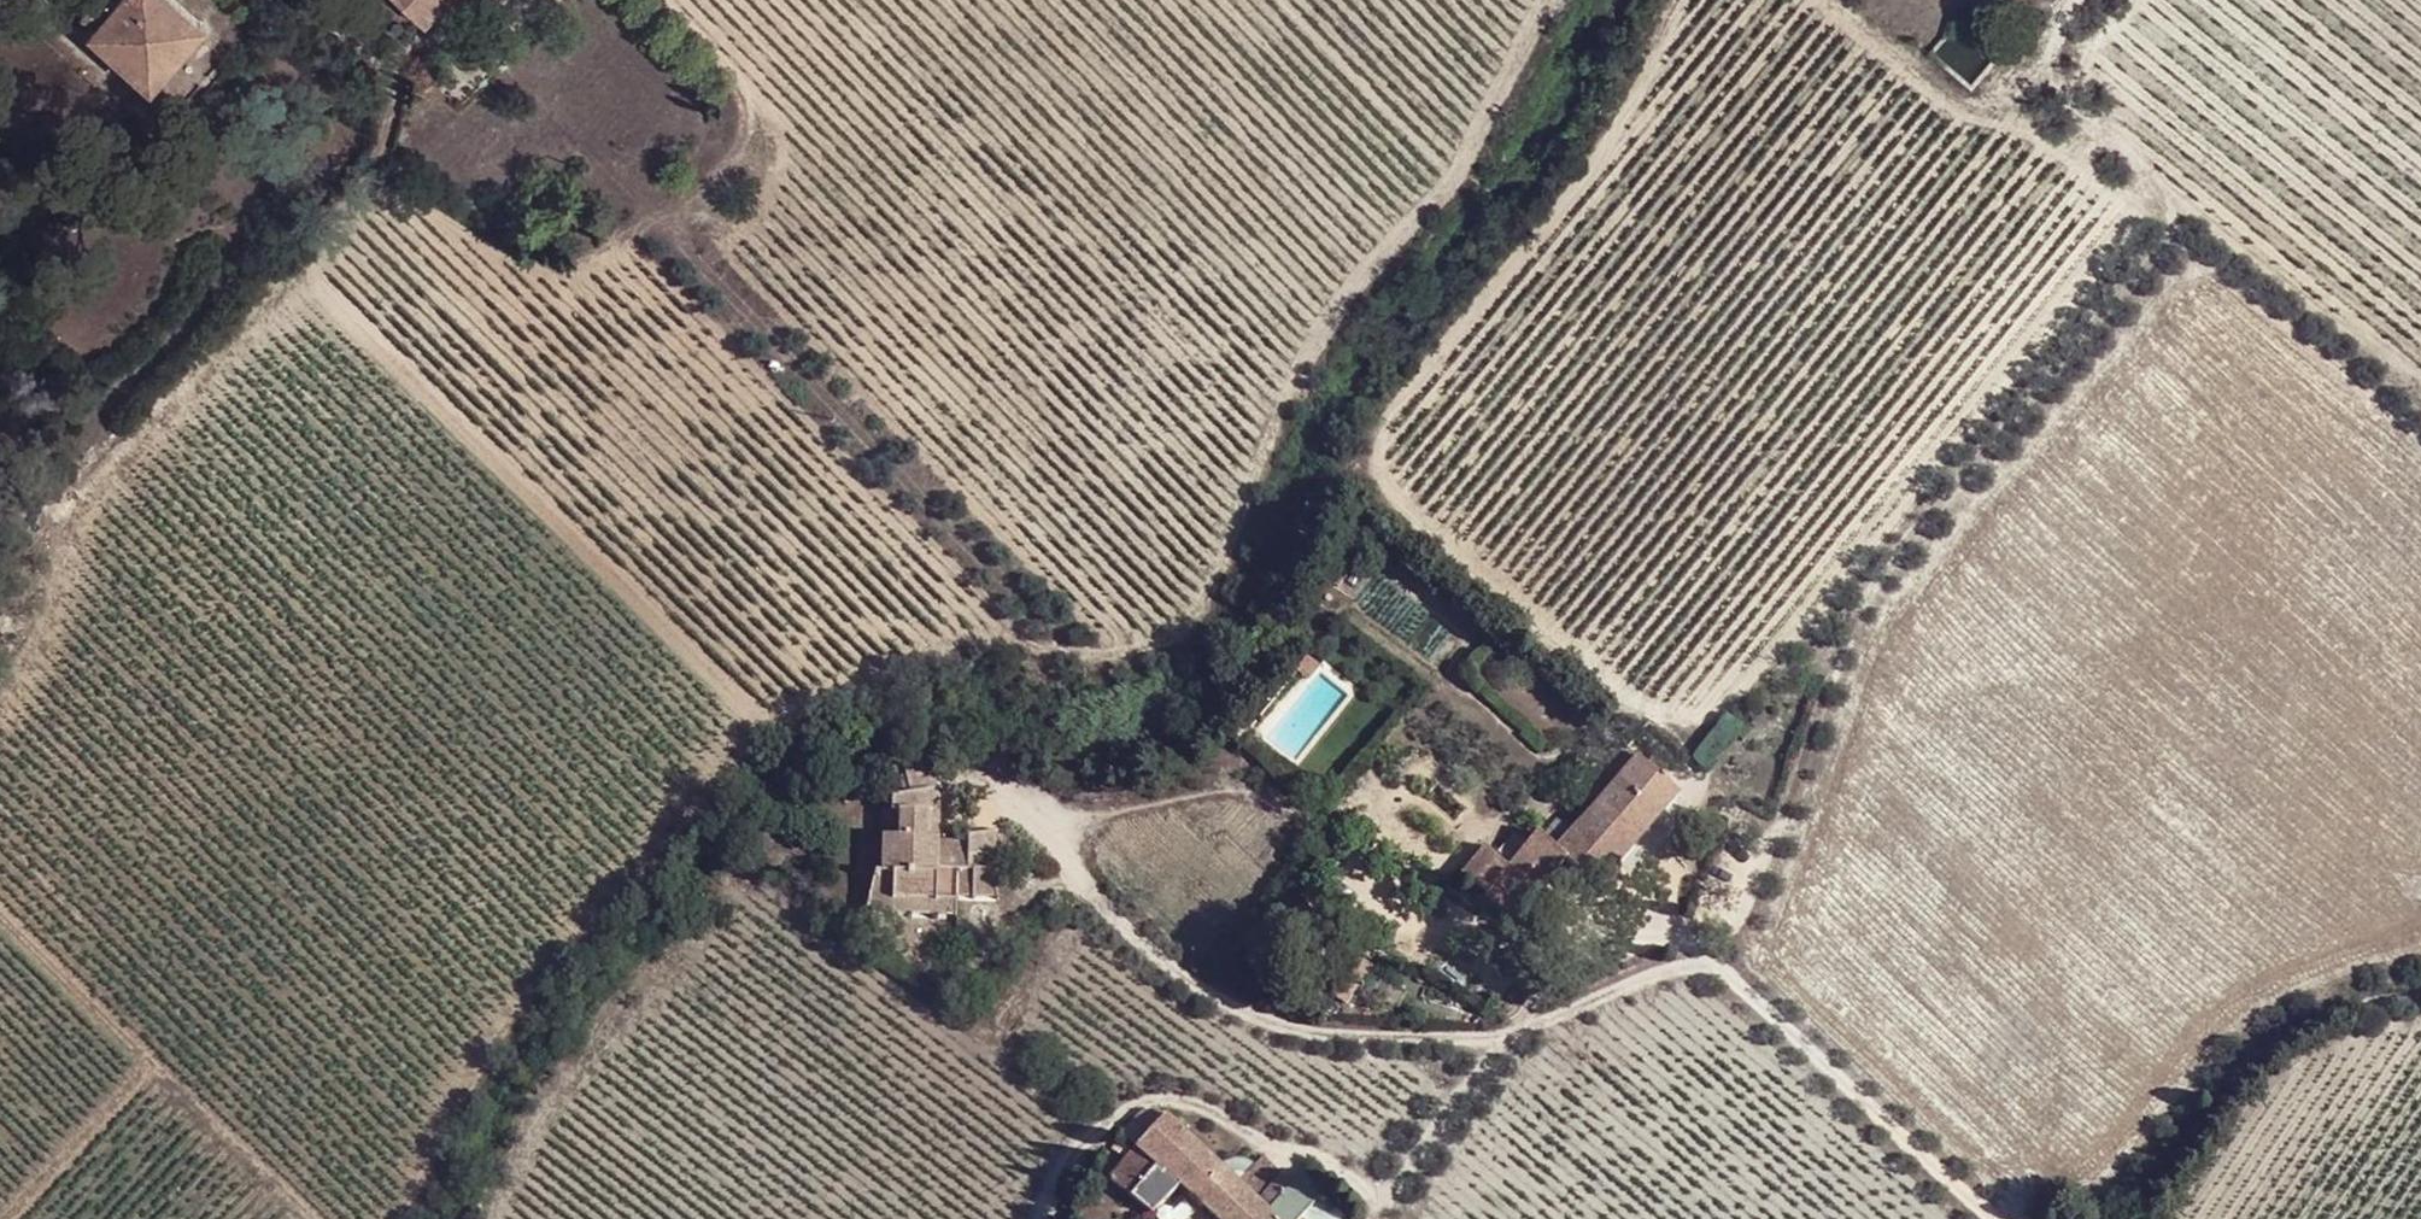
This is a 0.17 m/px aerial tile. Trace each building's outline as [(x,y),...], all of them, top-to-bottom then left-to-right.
[(202,24),(176,0),(116,0),(113,4),(109,0),(92,0),(80,15),(93,27),(89,32),(149,86),(202,24)] [(444,0),(397,0),(422,23),(444,0)] [(1364,514),(1354,505),(1341,523),(1351,532),(1364,514)] [(1308,682),(1319,669),(1309,660),(1297,673),(1308,682)] [(1596,888),(1678,792),(1630,751),(1592,795),(1600,802),(1559,850),(1538,832),(1508,867),(1489,851),(1467,877),(1516,919),(1565,861),(1596,888)] [(1573,778),(1585,763),(1576,756),(1563,770),(1573,778)] [(911,794),(941,788),(938,770),(907,776),(911,794)] [(997,856),(997,831),(968,837),(967,842),(940,840),(941,788),(911,794),(897,796),(883,797),(883,812),(899,812),(898,837),(882,836),(881,871),(894,872),(893,899),(913,900),(913,915),(955,917),(957,869),(974,870),(974,897),(998,898),(993,870),(984,870),(984,856),(997,856)] [(899,812),(883,812),(882,836),(898,837),(899,812)] [(876,871),(881,871),(882,836),(871,836),(869,871),(876,871)] [(893,914),(893,899),(894,872),(881,871),(876,871),(865,913),(893,914)] [(893,914),(913,915),(913,900),(893,899),(893,914)] [(1323,1195),(1301,1174),(1291,1185),(1281,1176),(1282,1174),(1263,1157),(1240,1181),(1167,1114),(1135,1147),(1141,1153),(1122,1173),(1114,1182),(1152,1213),(1181,1183),(1219,1218),(1300,1218),(1323,1195)] [(1141,1153),(1135,1147),(1116,1167),(1122,1173),(1141,1153)]
